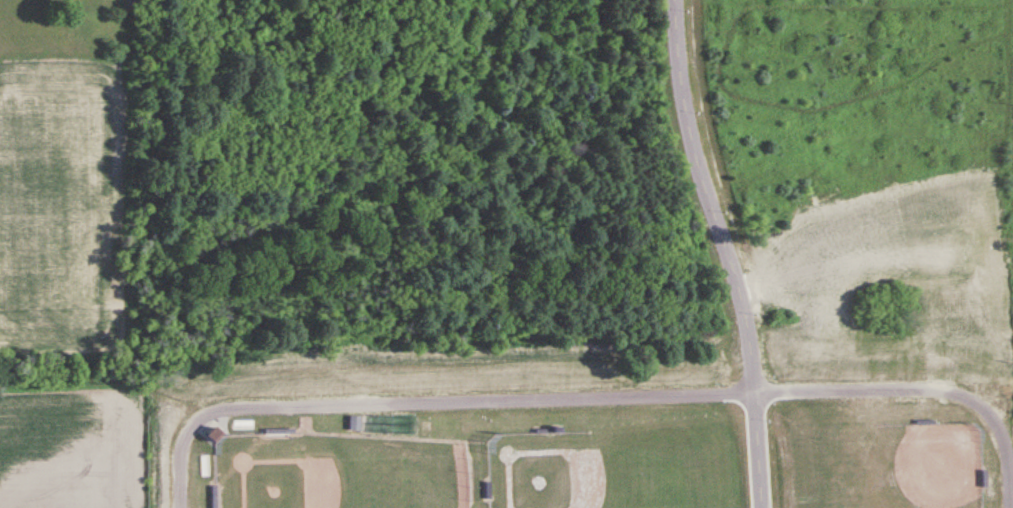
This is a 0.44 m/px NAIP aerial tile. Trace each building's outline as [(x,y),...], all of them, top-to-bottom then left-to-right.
[(222,432),(211,427),(206,438),(217,443),(222,432)]
